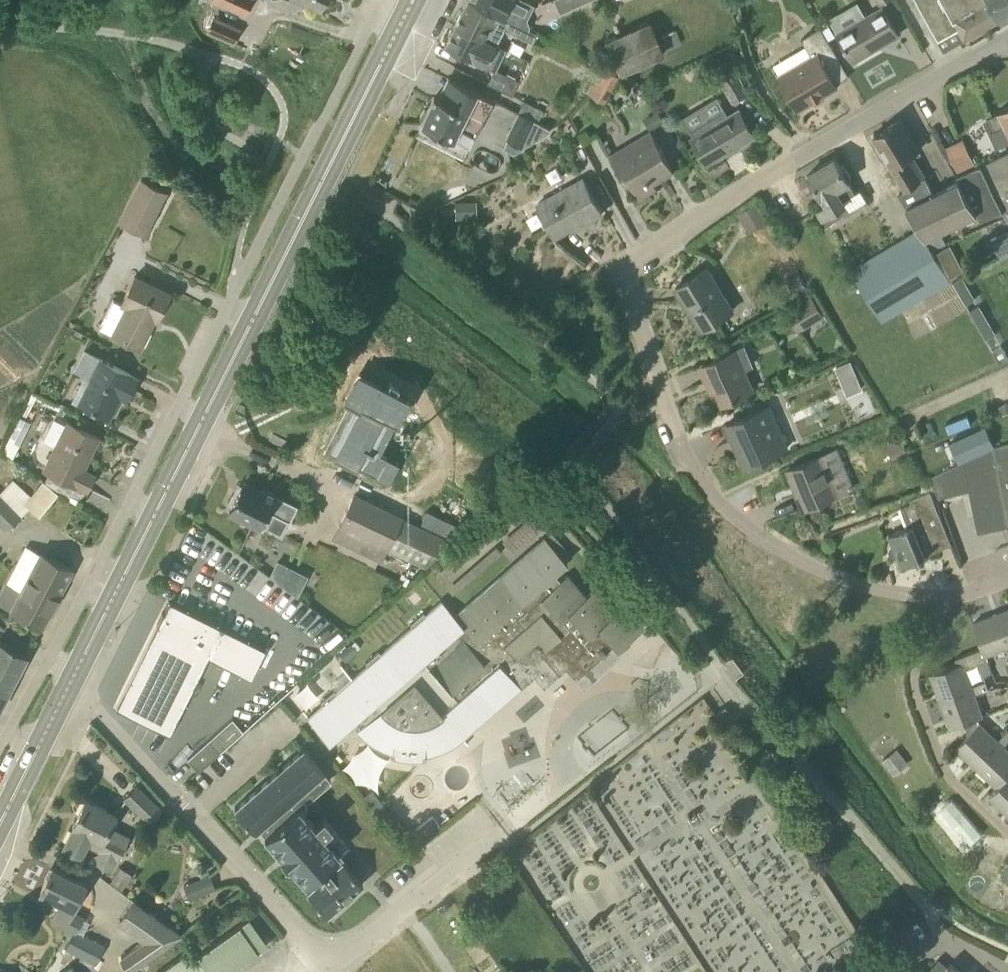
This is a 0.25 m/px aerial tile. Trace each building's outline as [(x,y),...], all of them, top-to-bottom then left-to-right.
[(245,13),(251,0),(215,0),(245,13)] [(470,0),(467,0),(455,23),(481,35),(497,43),(504,28),(531,42),(536,33),(523,27),(524,25),(494,10),(494,12),(470,0)] [(534,5),(525,0),(470,0),(494,12),(494,10),(524,25),(534,5)] [(939,38),(959,27),(965,38),(990,25),(985,16),(997,10),(1002,18),(1001,18),(1002,20),(1007,16),(1007,0),(918,0),(939,38)] [(854,60),(899,34),(883,7),(838,33),(854,60)] [(232,41),(238,28),(216,18),(211,31),(232,41)] [(620,72),(664,53),(650,20),(605,39),(620,72)] [(506,48),(497,43),(481,35),(455,23),(444,45),(471,58),(472,58),(495,69),(506,48)] [(799,110),(838,87),(827,68),(840,61),(820,28),(802,39),(813,56),(780,75),(799,110)] [(604,102),(619,76),(601,66),(587,92),(604,102)] [(719,76),(733,101),(748,93),(733,68),(719,76)] [(469,147),(493,100),(449,78),(449,79),(462,86),(453,104),(435,96),(428,109),(424,109),(420,117),(422,120),(421,123),(469,147)] [(524,100),(518,111),(540,121),(544,111),(545,110),(524,100)] [(1001,147),(1007,143),(1007,106),(1000,110),(1001,112),(987,118),(1001,147)] [(745,118),(741,108),(729,115),(725,109),(691,130),(710,162),(717,158),(756,135),(745,118)] [(658,111),(643,120),(649,130),(664,121),(658,111)] [(919,180),(907,158),(920,151),(900,118),(874,134),(907,188),(899,192),(920,228),(925,238),(933,251),(947,244),(940,231),(978,213),(960,180),(934,192),(926,176),(919,180)] [(653,182),(675,169),(655,137),(614,160),(623,175),(626,173),(640,197),(657,188),(653,182)] [(958,171),(975,163),(965,141),(948,148),(958,171)] [(980,167),(979,165),(958,175),(960,180),(978,213),(982,221),(1001,210),(1003,213),(1007,210),(1007,153),(980,167)] [(856,193),(835,157),(809,173),(827,203),(818,208),(827,224),(850,211),(844,200),(856,193)] [(145,233),(166,190),(167,188),(142,176),(118,221),(127,224),(145,233)] [(585,223),(603,213),(584,179),(539,204),(555,234),(583,219),(585,223)] [(476,200),(455,201),(455,218),(477,217),(476,200)] [(745,226),(764,216),(758,204),(739,214),(745,226)] [(951,280),(933,251),(925,238),(920,228),(851,269),(883,321),(951,280)] [(991,240),(1000,256),(1007,252),(1007,231),(991,240)] [(958,259),(945,267),(950,277),(964,269),(958,259)] [(702,329),(733,310),(707,267),(676,286),(702,329)] [(152,328),(170,293),(135,275),(122,302),(114,298),(100,326),(113,332),(113,333),(140,347),(150,327),(152,328)] [(962,277),(953,283),(966,304),(975,299),(962,277)] [(796,329),(824,316),(814,294),(786,306),(796,329)] [(972,312),(988,340),(998,334),(982,306),(972,312)] [(724,402),(755,389),(738,348),(702,364),(709,381),(714,379),(724,402)] [(125,384),(132,388),(138,376),(99,357),(77,402),(108,417),(125,384)] [(851,360),(836,366),(842,380),(857,374),(851,360)] [(350,404),(326,451),(376,477),(385,457),(377,453),(384,439),(373,434),(381,417),(396,424),(409,397),(356,371),(342,400),(350,404)] [(745,466),(788,448),(770,405),(727,423),(745,466)] [(87,488),(94,473),(83,468),(99,436),(66,420),(42,467),(75,484),(76,482),(87,488)] [(986,425),(949,442),(959,462),(996,445),(986,425)] [(901,437),(886,444),(893,459),(908,452),(901,437)] [(996,447),(931,477),(939,496),(970,489),(974,511),(978,531),(1007,524),(1007,443),(996,447)] [(839,494),(822,455),(788,469),(798,493),(801,491),(808,507),(839,494)] [(43,480),(24,504),(39,516),(58,492),(43,480)] [(262,491),(243,481),(237,495),(233,495),(230,502),(232,505),(230,509),(261,525),(269,509),(288,519),(296,502),(264,487),(262,491)] [(903,566),(927,556),(927,554),(939,548),(933,535),(946,530),(930,492),(910,501),(916,517),(911,520),(913,525),(889,535),(893,544),(890,546),(889,549),(890,553),(892,556),(895,557),(899,557),(903,566)] [(420,526),(403,518),(354,494),(339,525),(361,537),(356,548),(382,560),(388,549),(426,567),(453,542),(460,527),(428,511),(420,526)] [(7,529),(21,515),(0,495),(0,521),(7,529)] [(560,580),(555,573),(567,562),(545,536),(455,615),(442,600),(426,614),(424,611),(410,623),(413,626),(382,653),(379,650),(366,662),(368,664),(337,692),(335,689),(321,701),(323,703),(307,717),(330,743),(355,720),(360,727),(357,730),(360,733),(370,741),(381,748),(392,752),(393,755),(392,755),(392,756),(398,758),(405,759),(405,754),(413,754),(413,759),(427,758),(425,758),(426,754),(439,751),(452,746),(463,738),(468,743),(469,742),(455,727),(461,721),(467,728),(472,724),(475,727),(534,676),(544,688),(566,669),(573,677),(575,675),(584,684),(605,666),(593,653),(599,648),(604,653),(614,644),(618,649),(644,627),(624,604),(614,613),(593,590),(586,596),(567,574),(560,580)] [(7,583),(0,596),(0,604),(42,626),(71,568),(41,552),(22,590),(7,583)] [(277,560),(270,575),(281,584),(290,566),(277,560)] [(280,598),(275,604),(332,649),(345,632),(292,590),(283,601),(280,598)] [(251,678),(266,648),(169,600),(116,708),(169,734),(208,656),(251,678)] [(999,613),(1007,635),(1007,610),(999,613)] [(987,654),(1007,647),(1007,635),(999,613),(974,622),(983,648),(987,654)] [(9,688),(27,654),(0,639),(0,683),(9,688)] [(352,644),(341,654),(346,660),(357,650),(352,644)] [(973,685),(966,667),(989,658),(987,654),(983,648),(956,658),(958,664),(931,674),(941,701),(987,685),(986,680),(973,685)] [(9,688),(0,683),(0,705),(9,688)] [(980,724),(978,717),(983,715),(975,694),(989,689),(987,685),(941,701),(951,728),(964,722),(969,734),(980,724)] [(725,706),(715,713),(725,727),(735,721),(725,706)] [(220,752),(244,730),(233,718),(209,739),(220,752)] [(977,767),(998,741),(980,724),(969,734),(956,748),(977,767)] [(1007,776),(1007,749),(1004,746),(1007,742),(1007,731),(998,741),(977,767),(997,786),(1007,776)] [(199,770),(220,752),(209,739),(188,758),(199,770)] [(323,816),(314,824),(300,807),(331,779),(304,748),(235,807),(256,831),(260,827),(282,853),(281,854),(288,862),(289,861),(305,881),(306,880),(311,886),(307,890),(328,914),(363,884),(344,861),(345,859),(339,852),(348,844),(323,816)] [(1007,807),(1007,776),(997,786),(990,793),(1007,809),(1007,807)] [(149,820),(160,808),(137,786),(125,799),(149,820)] [(117,857),(124,844),(105,834),(115,813),(86,799),(73,826),(74,826),(64,844),(80,852),(85,842),(101,850),(96,859),(111,867),(116,857),(117,857)] [(418,841),(440,824),(433,815),(411,833),(418,841)] [(964,836),(1002,862),(1007,852),(1007,848),(972,824),(964,836)] [(122,888),(132,872),(120,865),(111,881),(122,888)] [(73,912),(87,885),(52,866),(40,891),(41,892),(41,891),(59,901),(51,918),(74,930),(81,916),(73,912)] [(983,870),(972,885),(980,891),(991,876),(983,870)] [(192,882),(184,886),(189,898),(197,895),(215,887),(210,875),(192,882)] [(130,971),(183,933),(134,899),(118,922),(144,940),(120,956),(130,971)] [(249,920),(240,927),(240,926),(192,960),(187,953),(160,971),(229,971),(266,945),(249,920)] [(96,964),(106,945),(75,929),(65,948),(96,964)] [(69,962),(58,971),(77,971),(69,962)] [(951,963),(943,971),(961,971),(951,963)]
